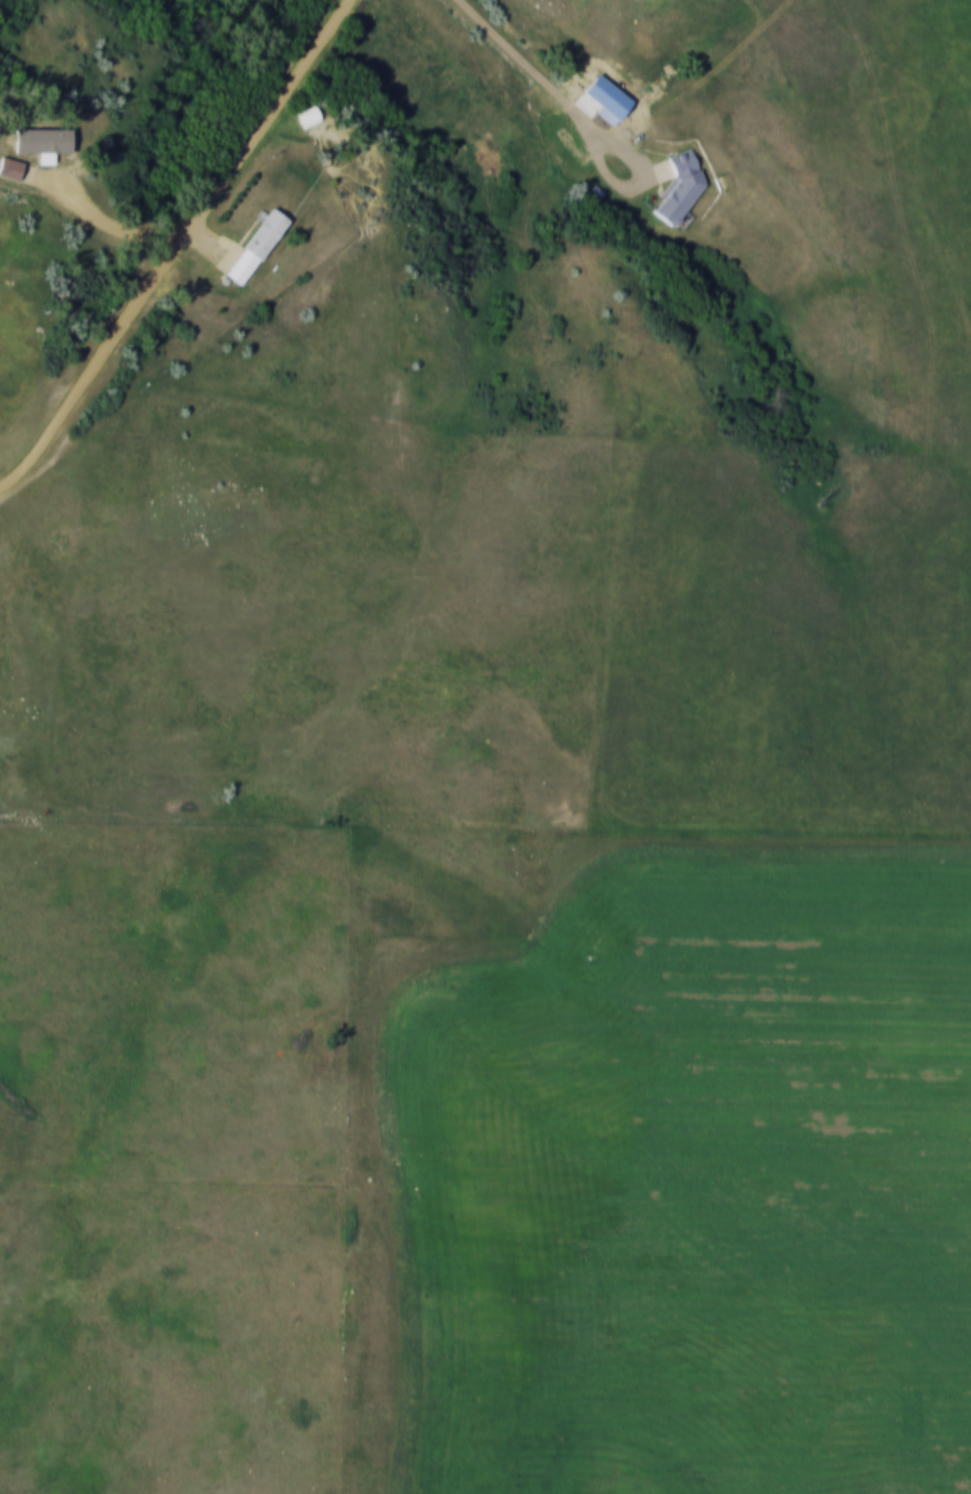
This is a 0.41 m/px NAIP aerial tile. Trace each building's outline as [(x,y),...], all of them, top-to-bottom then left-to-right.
[(323,123),(317,105),(299,111),(305,129),(323,123)] [(66,145),(10,133),(7,146),(63,158),(66,145)] [(668,156),(677,182),(658,188),(663,202),(656,204),(665,227),(683,221),(678,204),(709,194),(693,147),(668,156)] [(25,163),(3,156),(0,165),(0,175),(19,181),(25,163)] [(227,276),(245,287),(290,221),(272,209),(227,276)]
